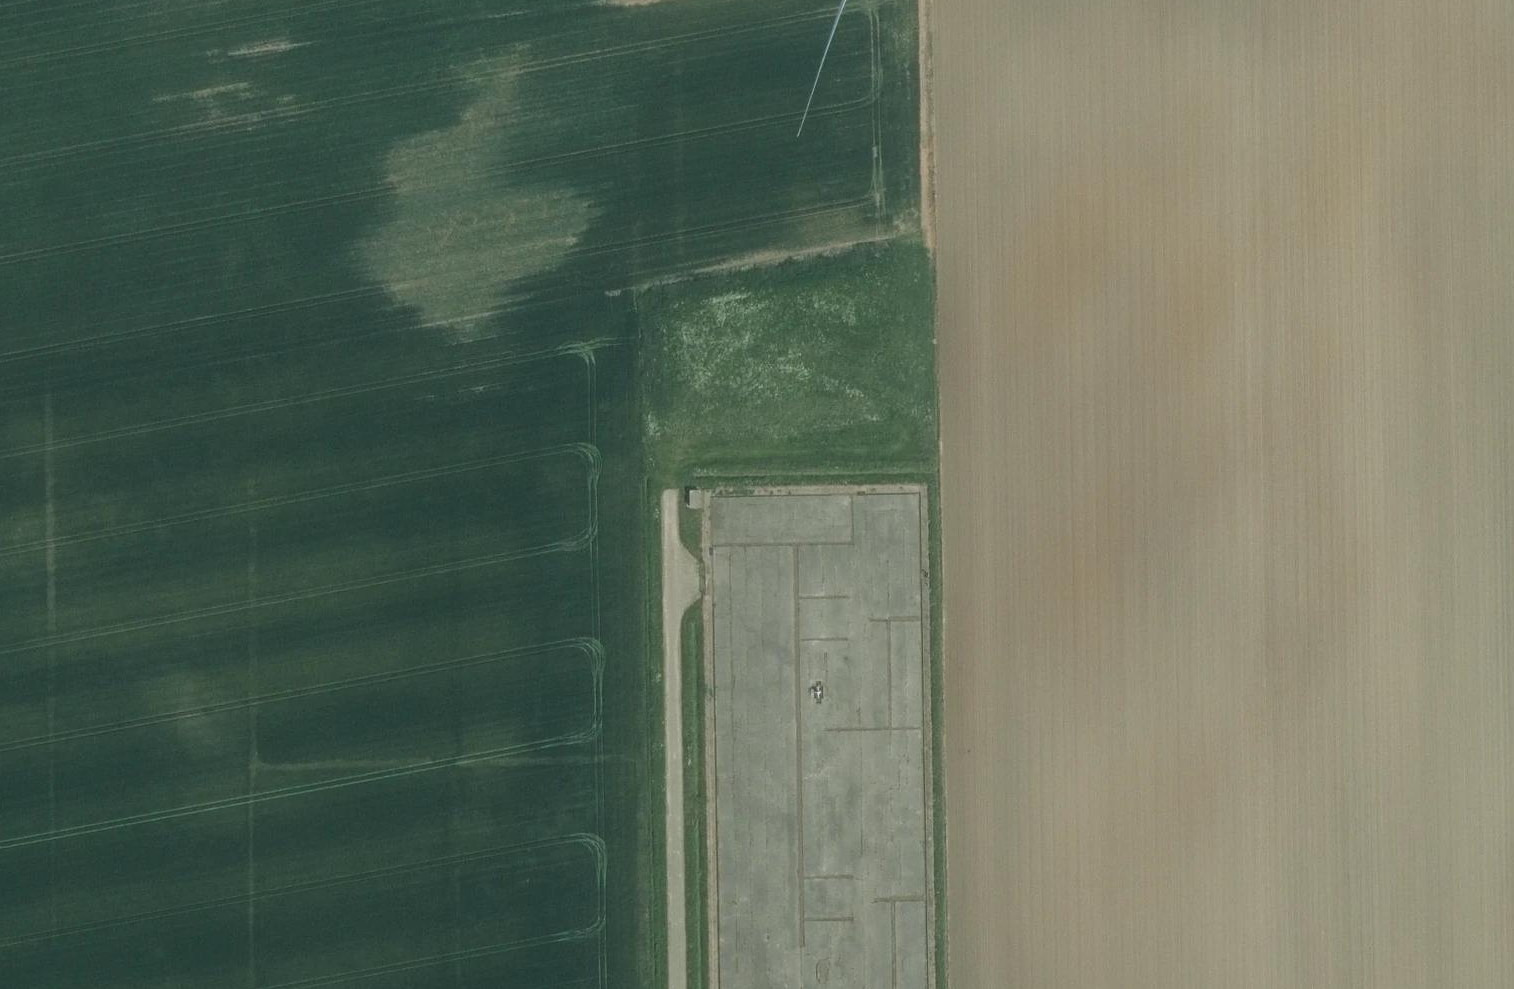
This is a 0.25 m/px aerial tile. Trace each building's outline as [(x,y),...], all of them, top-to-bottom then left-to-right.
[(703,492),(689,492),(689,508),(702,509),(703,492)]
